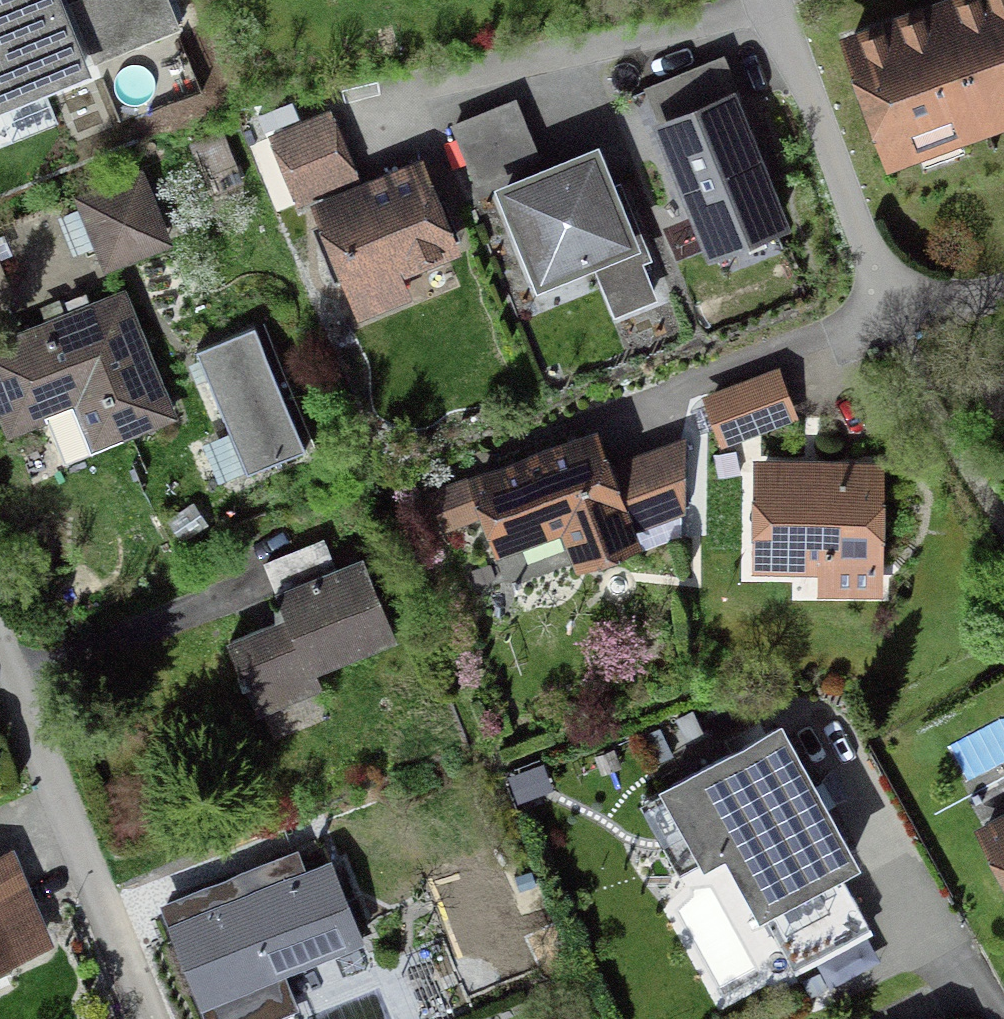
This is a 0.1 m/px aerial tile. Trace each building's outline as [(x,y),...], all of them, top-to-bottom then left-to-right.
[(91,67),(65,0),(0,0),(0,102),(91,67)] [(94,60),(107,55),(109,61),(126,55),(123,48),(181,25),(179,18),(183,16),(177,0),(69,0),(94,60)] [(948,8),(846,43),(886,158),(1003,117),(1003,0),(970,0),(948,8)] [(725,52),(642,84),(708,252),(791,220),(725,52)] [(451,121),(475,182),(495,174),(493,169),(540,151),(517,95),(451,121)] [(361,177),(332,105),(293,121),(286,103),(259,114),(297,208),(312,202),(310,197),(361,177)] [(224,127),(189,141),(212,195),(246,181),(224,127)] [(621,177),(615,179),(598,137),(495,178),(537,283),(592,261),(613,314),(659,296),(645,260),(653,257),(621,177)] [(463,250),(423,152),(361,177),(310,197),(312,202),(359,318),(412,296),(414,299),(465,279),(455,253),(463,250)] [(143,165),(74,192),(80,206),(59,215),(74,252),(95,243),(105,269),(173,242),(143,165)] [(0,256),(0,288),(11,283),(0,256)] [(126,283),(0,333),(0,418),(6,434),(44,419),(67,474),(133,447),(128,437),(180,416),(126,283)] [(306,448),(256,323),(196,347),(200,357),(189,362),(219,435),(196,445),(211,481),(241,468),(243,473),(306,448)] [(721,445),(799,416),(779,364),(702,393),(721,445)] [(575,568),(641,544),(635,529),(609,459),(596,424),(427,486),(444,531),(481,517),(495,556),(562,532),(575,568)] [(684,512),(685,433),(609,459),(635,529),(684,512)] [(883,594),(884,456),(752,455),(752,571),(816,572),(816,594),(883,594)] [(324,536),(264,560),(286,616),(225,640),(255,713),(323,686),(317,670),(398,637),(363,550),(334,561),(324,536)] [(840,870),(862,858),(782,714),(659,782),(704,863),(725,851),(760,914),(762,913),(793,968),(871,925),(840,870)] [(974,825),(1003,879),(1003,808),(974,825)] [(160,899),(208,1018),(262,1018),(299,1005),(285,969),(364,938),(331,854),(307,864),(299,845),(160,899)] [(53,943),(13,846),(0,852),(0,965),(53,943)] [(526,917),(500,859),(460,877),(486,935),(526,917)]
